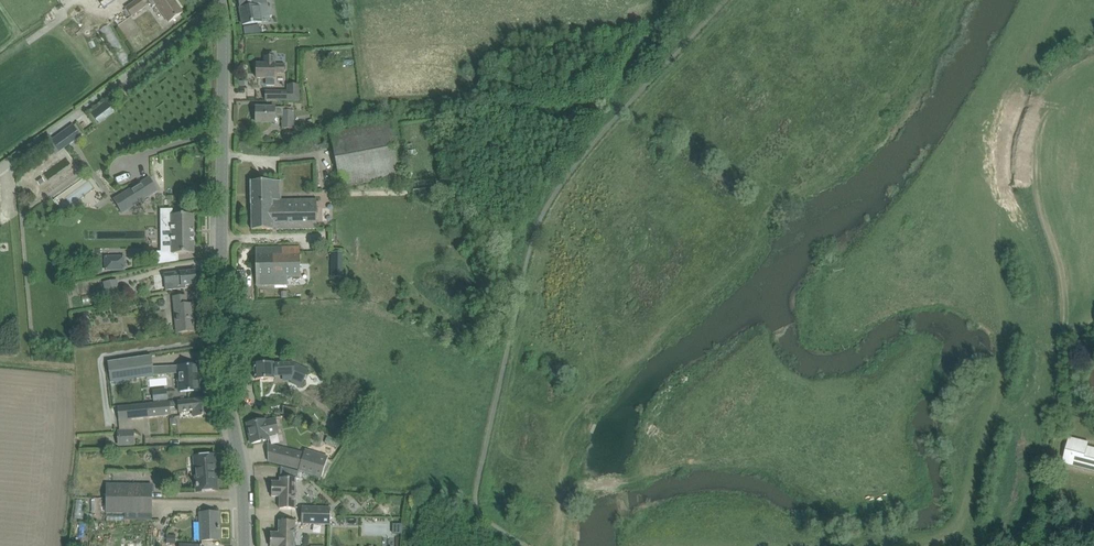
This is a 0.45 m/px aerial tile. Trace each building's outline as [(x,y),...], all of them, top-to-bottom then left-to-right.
[(132,17),(146,7),(141,0),(136,0),(125,8),(132,17)] [(168,23),(183,13),(174,0),(150,0),(148,1),(152,7),(155,5),(168,23)] [(243,25),(262,22),(259,5),(268,4),(267,3),(264,4),(264,0),(239,0),(243,25)] [(275,64),(275,57),(265,57),(265,64),(257,64),(257,79),(267,79),(267,85),(274,86),(275,73),(284,73),(284,64),(275,64)] [(279,100),(299,100),(299,85),(287,85),(287,91),(279,91),(279,100)] [(91,113),(99,123),(114,112),(106,101),(91,113)] [(282,130),(293,130),(293,111),(282,111),(282,108),(256,108),(256,123),(275,123),(275,117),(282,117),(282,130)] [(61,141),(84,124),(75,112),(53,129),(61,141)] [(341,188),(402,176),(391,122),(330,134),(341,188)] [(149,178),(122,195),(131,208),(158,191),(149,178)] [(251,204),(252,230),(317,229),(317,200),(274,200),(274,193),(284,193),(284,182),(262,182),(251,182),(251,204)] [(171,227),(171,254),(194,254),(194,215),(172,215),(172,210),(161,210),(161,227),(171,227)] [(300,247),(256,248),(256,286),(288,285),(287,278),(300,278),(300,247)] [(342,261),(342,253),(332,253),(332,261),(342,261)] [(106,270),(124,270),(124,257),(106,257),(106,270)] [(165,274),(167,290),(182,289),(182,286),(197,284),(196,271),(165,274)] [(117,280),(103,282),(106,301),(120,298),(117,280)] [(174,302),(176,333),(194,331),(193,314),(195,313),(194,305),(187,305),(186,297),(174,298),(174,302)] [(108,362),(111,382),(115,382),(129,380),(153,376),(151,356),(108,362)] [(255,364),(255,380),(273,379),(273,377),(282,376),(283,382),(291,381),(290,384),(301,388),(309,370),(294,362),(255,364)] [(179,366),(180,392),(198,391),(197,365),(179,366)] [(312,373),(308,379),(323,387),(326,381),(312,373)] [(156,390),(172,389),(172,380),(156,381),(156,390)] [(154,393),(153,392),(154,400),(162,399),(162,391),(154,393)] [(211,415),(209,399),(179,402),(180,412),(193,411),(194,417),(211,415)] [(133,445),(132,420),(171,416),(169,402),(117,407),(120,432),(118,432),(118,446),(133,445)] [(247,424),(251,444),(269,440),(268,435),(277,433),(274,420),(265,422),(265,420),(247,424)] [(1088,442),(1069,437),(1062,461),(1093,469),(1093,448),(1087,446),(1088,442)] [(321,478),(323,475),(328,457),(305,450),(304,454),(269,446),(269,462),(299,469),(299,471),(321,478)] [(195,457),(198,492),(215,491),(214,474),(216,474),(214,455),(195,457)] [(295,509),(296,479),(303,480),(303,473),(282,467),(282,478),(280,478),(280,482),(272,482),(272,496),(280,497),(280,509),(295,509)] [(107,500),(153,500),(153,484),(107,484),(107,500)] [(153,512),(153,500),(107,500),(98,500),(98,512),(124,512),(124,520),(153,520),(153,512)] [(302,516),(330,516),(331,508),(302,507),(302,516)] [(201,513),(202,541),(220,540),(219,513),(201,513)] [(330,525),(330,516),(302,516),(302,524),(330,525)] [(295,522),(279,521),(279,533),(271,533),(270,545),(294,545),(295,522)] [(394,524),(393,534),(403,534),(403,525),(394,524)] [(180,543),(180,532),(169,532),(169,543),(180,543)]
